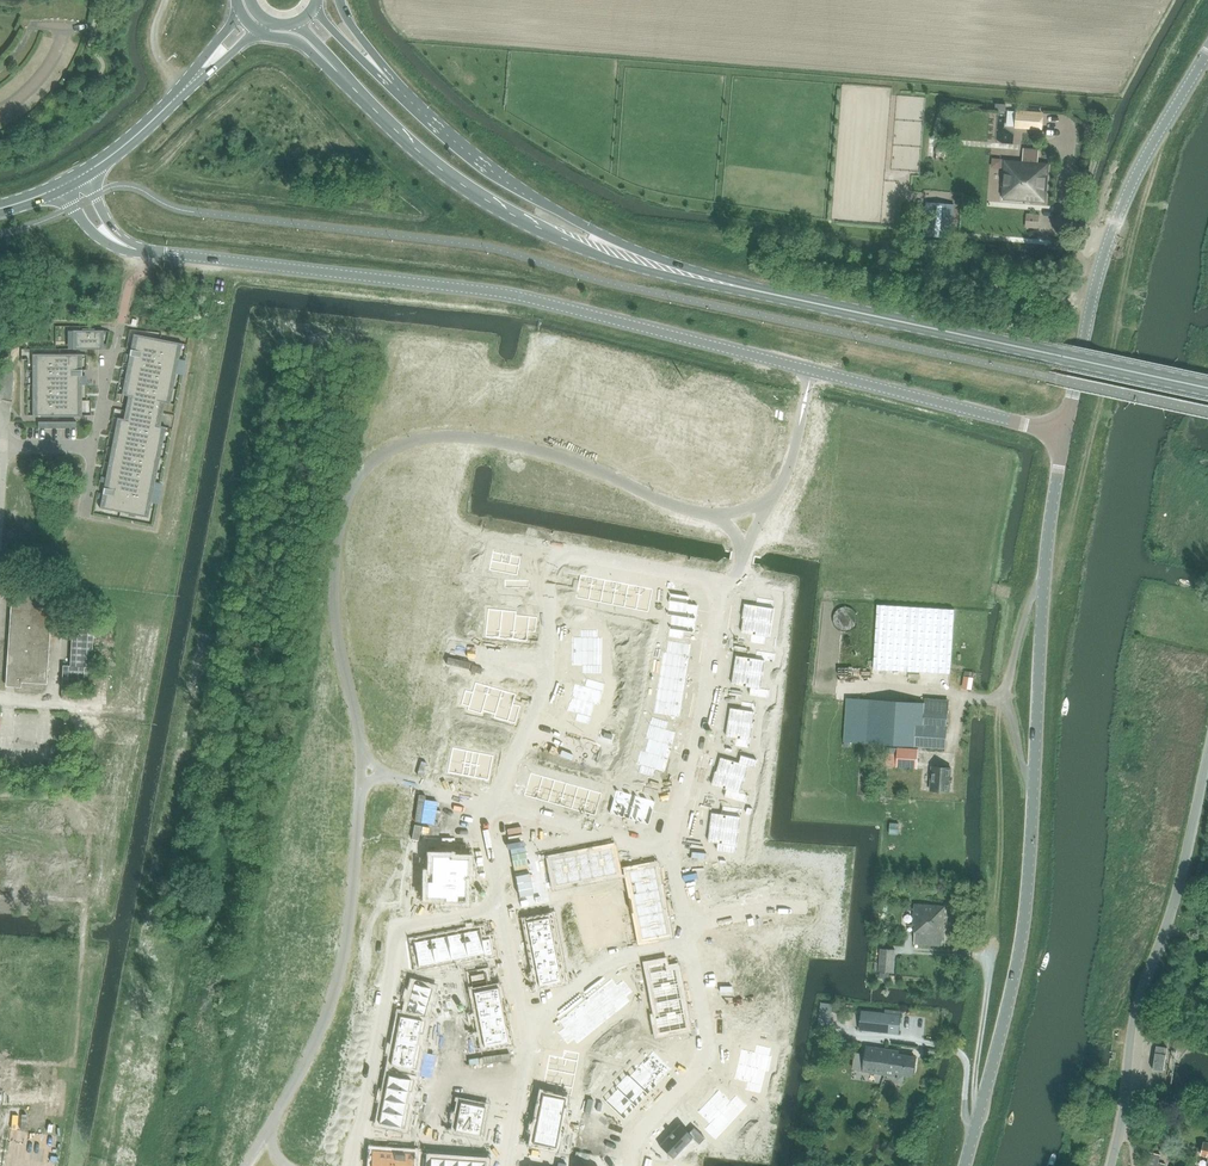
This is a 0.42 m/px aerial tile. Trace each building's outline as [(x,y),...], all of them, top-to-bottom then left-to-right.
[(1042,115),(1042,113),(1018,111),(1017,129),(1041,130),(1041,128),(1040,128),(1040,122),(1041,122),(1041,121),(1040,121),(1041,115),(1042,115)] [(936,148),(935,153),(938,156),(943,157),(946,154),(946,149),(944,146),(939,145),(936,148)] [(1024,150),(1024,162),(1039,163),(1040,151),(1024,150)] [(1004,160),(1003,188),(1005,188),(1004,200),(1046,203),(1049,163),(1039,163),(1024,162),(1006,161),(1004,160)] [(924,229),(952,231),(954,205),(926,203),(924,229)] [(1026,214),(1025,227),(1038,228),(1039,215),(1026,214)] [(103,330),(74,330),(74,349),(103,349),(103,330)] [(133,334),(135,335),(124,394),(122,394),(122,395),(131,396),(127,419),(117,418),(119,419),(102,508),(100,507),(100,508),(148,517),(147,516),(164,427),(166,428),(166,427),(158,425),(162,402),(170,404),(170,403),(168,403),(168,402),(180,343),(182,344),(182,343),(134,334),(133,334)] [(34,415),(80,415),(80,354),(79,354),(34,354),(34,415)] [(580,575),(576,598),(588,600),(593,577),(580,575)] [(593,577),(588,600),(600,603),(605,580),(593,577)] [(605,580),(600,603),(612,605),(617,582),(605,580)] [(617,582),(612,605),(624,607),(629,584),(617,582)] [(629,584),(624,607),(636,610),(641,586),(629,584)] [(641,586),(636,610),(649,612),(653,589),(641,586)] [(42,592),(12,590),(6,671),(16,672),(16,682),(46,684),(47,678),(52,603),(42,602),(42,592)] [(674,600),(672,615),(697,619),(699,605),(689,603),(690,596),(675,593),(674,600)] [(742,603),(740,617),(744,618),(768,622),(772,600),(757,597),(756,605),(742,603)] [(877,605),(873,669),(950,674),(954,610),(877,605)] [(488,612),(485,637),(499,638),(502,614),(488,612)] [(502,614),(499,638),(513,640),(515,615),(502,614)] [(515,615),(513,640),(527,641),(528,631),(536,632),(537,617),(515,615)] [(670,630),(668,637),(683,639),(685,631),(694,633),(697,619),(672,615),(670,630)] [(744,618),(741,633),(751,634),(750,642),(765,644),(768,622),(744,618)] [(62,685),(88,686),(91,629),(72,628),(70,666),(63,665),(62,685)] [(572,637),(572,651),(597,651),(597,629),(584,629),(582,629),(582,637),(572,637)] [(667,640),(665,652),(689,656),(691,644),(667,640)] [(736,655),(734,670),(758,674),(761,659),(770,660),(771,653),(756,650),(755,658),(736,655)] [(572,651),(572,665),(582,665),(582,673),(597,673),(597,651),(572,651)] [(665,652),(663,664),(687,668),(689,656),(665,652)] [(663,664),(662,677),(686,680),(687,668),(663,664)] [(734,670),(731,685),(750,687),(749,695),(764,697),(765,690),(756,688),(758,674),(734,670)] [(974,673),(965,672),(963,685),(972,687),(974,673)] [(662,677),(660,689),(684,692),(686,680),(662,677)] [(574,683),(571,697),(595,703),(601,682),(586,678),(584,686),(574,683)] [(465,690),(461,704),(468,706),(467,709),(481,713),(482,710),(489,686),(475,682),(473,692),(465,690)] [(489,686),(482,710),(495,714),(502,690),(489,686)] [(660,689),(658,701),(682,704),(684,692),(660,689)] [(502,690),(495,714),(516,720),(521,706),(513,704),(516,694),(502,690)] [(571,697),(567,710),(576,713),(574,720),(589,724),(595,703),(571,697)] [(848,698),(845,743),(907,746),(922,747),(946,749),(949,699),(925,697),(924,703),(848,698)] [(658,701),(656,713),(680,717),(682,704),(658,701)] [(730,707),(728,722),(753,726),(756,703),(741,701),(740,709),(730,707)] [(654,717),(648,738),(672,745),(676,732),(667,729),(669,722),(654,717)] [(728,722),(726,737),(735,738),(734,746),(749,748),(753,726),(728,722)] [(648,738),(645,752),(669,758),(672,745),(648,738)] [(452,747),(448,773),(468,776),(473,751),(452,747)] [(898,747),(897,767),(917,768),(918,748),(898,747)] [(473,751),(468,776),(488,780),(493,755),(473,751)] [(645,752),(639,773),(653,777),(655,769),(665,772),(669,758),(645,752)] [(721,757),(717,771),(741,778),(745,763),(754,766),(756,759),(741,754),(739,762),(721,757)] [(932,767),(931,791),(950,792),(951,768),(932,767)] [(713,770),(709,784),(731,791),(729,798),(743,802),(746,795),(737,792),(741,778),(717,771),(713,770)] [(531,773),(524,795),(536,799),(543,776),(531,773)] [(543,776),(536,799),(548,802),(555,780),(543,776)] [(555,780),(548,802),(560,806),(566,783),(555,780)] [(566,783),(560,806),(572,809),(578,786),(566,783)] [(578,786),(572,809),(583,812),(590,790),(578,786)] [(615,789),(608,814),(629,819),(636,795),(615,789)] [(590,790),(583,812),(596,816),(602,793),(590,790)] [(636,795),(629,819),(649,825),(656,800),(636,795)] [(712,812),(710,827),(735,830),(738,808),(723,806),(722,813),(712,812)] [(891,823),(890,834),(898,835),(899,824),(891,823)] [(710,827),(708,842),(717,843),(716,851),(731,853),(735,830),(710,827)] [(422,883),(422,897),(444,897),(444,900),(449,900),(449,904),(464,905),(465,882),(461,882),(461,875),(467,875),(467,868),(471,868),(472,857),(468,856),(468,846),(453,846),(453,857),(449,857),(449,855),(427,855),(427,867),(431,867),(431,873),(426,873),(426,883),(422,883)] [(612,847),(599,850),(604,876),(617,873),(612,847)] [(599,850),(587,852),(592,878),(604,876),(599,850)] [(811,850),(807,874),(814,875),(813,884),(822,885),(822,886),(836,887),(836,886),(837,886),(839,865),(822,864),(823,852),(811,850)] [(587,852),(575,854),(580,880),(592,878),(587,852)] [(575,854),(563,857),(568,883),(580,880),(575,854)] [(563,857),(551,859),(556,885),(568,883),(563,857)] [(720,864),(706,865),(709,880),(714,881),(719,880),(721,892),(738,889),(738,890),(747,889),(745,869),(734,869),(734,865),(720,864)] [(655,866),(631,870),(633,882),(657,878),(655,866)] [(657,878),(633,882),(635,893),(659,889),(657,878)] [(659,889),(635,893),(638,905),(661,900),(659,889)] [(661,900),(638,905),(640,916),(663,911),(661,900)] [(914,944),(942,946),(945,906),(915,904),(913,925),(916,925),(914,944)] [(819,918),(817,943),(836,944),(838,919),(841,919),(842,910),(831,909),(830,919),(819,918)] [(663,911),(640,916),(642,927),(666,923),(663,911)] [(549,916),(526,921),(528,934),(551,930),(549,916)] [(666,923),(642,927),(644,939),(668,934),(666,923)] [(770,936),(763,937),(767,956),(774,954),(773,950),(799,944),(794,926),(786,927),(785,924),(775,927),(775,930),(768,931),(770,936)] [(748,927),(724,933),(727,944),(726,944),(727,950),(729,950),(731,959),(754,952),(753,947),(760,945),(757,930),(749,932),(748,927)] [(480,928),(463,931),(468,957),(493,953),(490,938),(482,939),(480,928)] [(551,930),(528,934),(531,947),(554,942),(551,930)] [(463,931),(447,935),(452,961),(468,957),(463,931)] [(447,935),(430,938),(435,964),(452,961),(447,935)] [(430,938),(413,941),(418,967),(435,964),(430,938)] [(554,942),(531,947),(533,959),(556,955),(554,942)] [(880,949),(879,972),(893,972),(895,950),(880,949)] [(556,955),(533,959),(536,972),(559,968),(556,955)] [(663,962),(648,965),(652,988),(678,983),(675,968),(665,970),(663,962)] [(728,977),(716,980),(720,1002),(751,995),(756,970),(731,967),(728,977)] [(559,968),(536,972),(538,985),(561,981),(559,968)] [(485,972),(470,975),(472,983),(487,980),(485,972)] [(611,978),(599,988),(614,1007),(633,992),(623,980),(617,984),(611,978)] [(487,980),(472,983),(473,991),(474,991),(477,1005),(501,1001),(498,987),(488,989),(487,980)] [(410,983),(405,1012),(423,1015),(429,987),(410,983)] [(678,983),(652,988),(655,1003),(681,998),(678,983)] [(599,988),(590,995),(605,1014),(614,1007),(599,988)] [(590,995),(580,1003),(595,1022),(605,1014),(590,995)] [(681,998),(655,1003),(658,1018),(684,1013),(681,998)] [(501,1001),(477,1005),(479,1019),(503,1014),(501,1001)] [(821,1002),(820,1013),(832,1015),(833,1004),(821,1002)] [(451,1003),(443,1004),(446,1019),(454,1017),(451,1003)] [(580,1003),(571,1011),(586,1029),(595,1022),(580,1003)] [(768,1007),(737,1013),(741,1028),(754,1026),(755,1035),(779,1033),(777,1021),(770,1022),(768,1007)] [(862,1010),(860,1030),(899,1034),(901,1015),(885,1013),(862,1010)] [(564,1027),(558,1032),(568,1044),(586,1029),(571,1011),(559,1021),(564,1027)] [(684,1013),(658,1018),(661,1033),(687,1028),(684,1013)] [(503,1014),(479,1019),(482,1032),(506,1027),(503,1014)] [(399,1015),(397,1027),(420,1032),(422,1019),(399,1015)] [(397,1027),(395,1039),(417,1044),(420,1032),(397,1027)] [(506,1027),(482,1032),(485,1046),(508,1041),(506,1027)] [(622,1028),(619,1031),(623,1037),(627,1034),(622,1028)] [(613,1036),(609,1039),(614,1045),(617,1042),(613,1036)] [(395,1039),(392,1051),(415,1056),(417,1044),(395,1039)] [(609,1039),(605,1042),(610,1048),(614,1045),(609,1039)] [(625,1041),(622,1044),(626,1050),(630,1047),(625,1041)] [(622,1044),(618,1047),(622,1053),(626,1050),(622,1044)] [(741,1048),(738,1064),(763,1070),(767,1055),(770,1056),(772,1047),(756,1044),(755,1051),(741,1048)] [(855,1052),(853,1069),(863,1070),(863,1071),(864,1071),(895,1076),(896,1072),(913,1075),(916,1057),(898,1055),(899,1051),(867,1046),(866,1054),(855,1052)] [(1164,1048),(1159,1047),(1155,1047),(1152,1070),(1162,1071),(1164,1048)] [(549,1055),(546,1069),(572,1075),(575,1061),(578,1062),(579,1053),(564,1050),(563,1058),(549,1055)] [(392,1051),(390,1064),(412,1068),(415,1056),(392,1051)] [(653,1051),(640,1064),(660,1082),(672,1069),(653,1051)] [(607,1056),(604,1059),(609,1064),(612,1061),(607,1056)] [(640,1064),(629,1076),(648,1094),(660,1082),(640,1064)] [(738,1064),(734,1079),(747,1082),(746,1089),(761,1093),(763,1085),(760,1084),(763,1070),(738,1064)] [(546,1069),(544,1083),(557,1086),(556,1094),(571,1097),(573,1088),(570,1088),(572,1075),(546,1069)] [(388,1074),(385,1086),(408,1091),(411,1078),(388,1074)] [(629,1076),(617,1088),(636,1107),(648,1094),(629,1076)] [(385,1086),(383,1098),(406,1103),(408,1091),(385,1086)] [(617,1088),(605,1101),(624,1120),(636,1107),(617,1088)] [(719,1089),(708,1100),(727,1118),(738,1108),(742,1112),(748,1105),(736,1095),(731,1100),(719,1089)] [(542,1094),(540,1106),(563,1111),(565,1098),(542,1094)] [(383,1098),(381,1110),(403,1115),(406,1103),(383,1098)] [(708,1100),(697,1112),(709,1123),(704,1129),(715,1139),(721,1133),(717,1129),(727,1118),(708,1100)] [(460,1102),(458,1116),(482,1120),(485,1106),(460,1102)] [(540,1106),(537,1118),(560,1123),(563,1111),(540,1106)] [(381,1110),(378,1123),(401,1127),(403,1115),(381,1110)] [(458,1116),(455,1130),(479,1134),(482,1120),(458,1116)] [(537,1118),(535,1130),(558,1135),(560,1123),(537,1118)] [(661,1143),(659,1145),(673,1159),(693,1138),(699,1144),(705,1138),(694,1128),(688,1133),(679,1124),(661,1143)] [(535,1130),(532,1143),(556,1147),(558,1135),(535,1130)] [(1203,1143),(1200,1156),(1207,1158),(1205,1165),(1207,1165),(1207,1144),(1203,1143)] [(371,1165),(392,1165),(393,1151),(372,1150),(371,1165)] [(392,1165),(412,1165),(413,1152),(393,1151),(392,1165)] [(1144,1165),(1165,1165),(1166,1164),(1158,1162),(1160,1156),(1149,1153),(1144,1165)] [(422,1165),(443,1165),(444,1159),(422,1157),(422,1165)]
